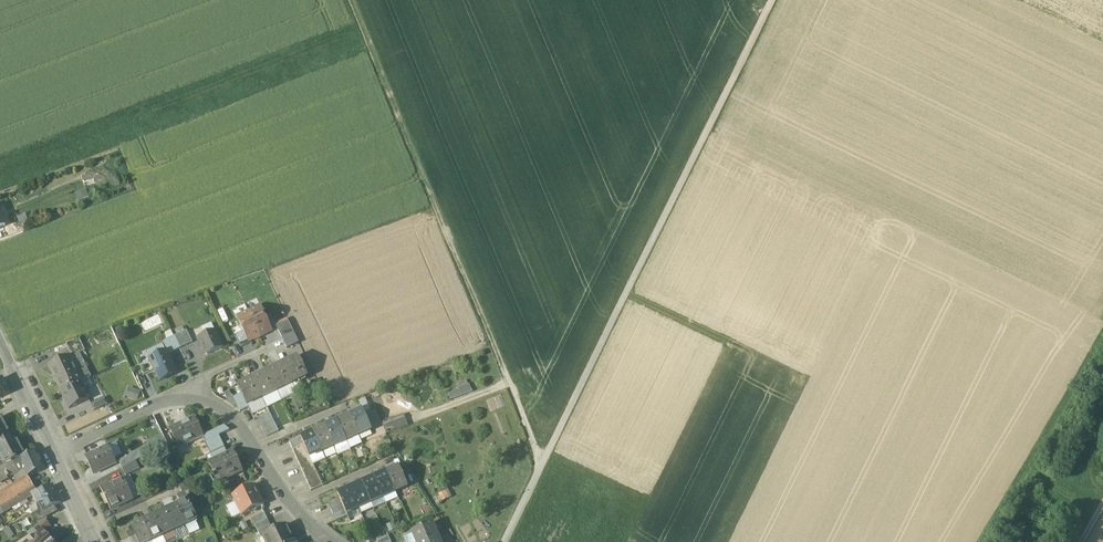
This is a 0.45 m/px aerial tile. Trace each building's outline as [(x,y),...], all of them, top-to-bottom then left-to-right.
[(77,201),(88,197),(85,189),(74,193),(77,201)] [(272,331),(261,307),(249,312),(260,336),(272,331)] [(249,312),(237,318),(244,332),(248,342),(249,342),(260,336),(249,312)] [(289,321),(277,327),(282,339),(294,333),(289,321)] [(186,332),(175,337),(181,349),(192,344),(186,332)] [(215,332),(198,339),(203,350),(205,349),(208,355),(223,349),(215,332)] [(244,332),(235,336),(241,348),(249,344),(249,342),(248,342),(244,332)] [(294,333),(282,339),(288,350),(300,344),(294,333)] [(175,337),(162,343),(166,352),(167,352),(169,355),(181,349),(175,337)] [(80,339),(66,344),(73,358),(87,351),(80,339)] [(166,352),(150,360),(160,381),(177,373),(169,355),(167,352),(166,352)] [(69,357),(50,366),(62,391),(77,384),(81,382),(69,357)] [(299,357),(283,364),(293,384),(308,377),(299,357)] [(283,364),(268,372),(277,389),(285,385),(286,387),(293,384),(283,364)] [(268,372),(253,379),(262,396),(270,392),(271,394),(278,391),(277,389),(268,372)] [(0,380),(0,399),(10,395),(3,379),(0,380)] [(253,379),(238,386),(241,394),(246,404),(255,399),(256,402),(263,398),(262,396),(253,379)] [(456,383),(458,389),(447,392),(449,399),(471,393),(468,380),(456,383)] [(77,384),(62,391),(70,409),(90,400),(85,390),(81,392),(77,384)] [(137,400),(140,390),(128,387),(125,396),(137,400)] [(241,394),(233,397),(240,412),(248,409),(246,404),(241,394)] [(106,397),(92,403),(95,411),(109,405),(106,397)] [(363,411),(350,416),(359,436),(378,427),(371,411),(364,414),(363,411)] [(258,419),(261,425),(272,420),(269,413),(258,419)] [(381,421),(385,433),(407,426),(404,414),(381,421)] [(359,436),(350,416),(338,421),(347,441),(359,436)] [(0,418),(0,445),(12,438),(1,418),(0,418)] [(203,436),(195,418),(171,430),(179,448),(203,436)] [(261,425),(264,431),(276,426),(272,420),(261,425)] [(347,441),(338,421),(326,427),(335,447),(347,441)] [(264,431),(267,437),(279,432),(276,426),(264,431)] [(335,447),(326,427),(314,432),(323,452),(335,447)] [(323,452),(314,432),(301,437),(304,444),(307,450),(309,456),(310,458),(323,452)] [(0,445),(0,458),(6,468),(13,464),(18,461),(26,457),(15,436),(12,438),(0,445)] [(220,436),(205,443),(211,455),(225,448),(220,436)] [(290,443),(292,449),(304,444),(301,437),(290,443)] [(304,444),(292,449),(295,455),(307,450),(304,444)] [(109,446),(86,458),(94,474),(117,463),(109,446)] [(225,448),(211,455),(214,461),(228,454),(225,448)] [(307,450),(295,455),(298,461),(309,456),(307,450)] [(36,452),(18,461),(21,467),(27,479),(28,478),(45,470),(36,452)] [(242,472),(232,452),(228,454),(214,461),(209,464),(214,476),(211,478),(211,479),(218,476),(221,482),(242,472)] [(132,454),(119,461),(123,468),(136,461),(132,454)] [(309,456),(298,461),(301,467),(312,462),(310,458),(309,456)] [(18,461),(13,464),(16,470),(21,467),(18,461)] [(136,461),(123,468),(127,476),(140,469),(136,461)] [(312,462),(301,467),(303,473),(315,468),(312,462)] [(0,472),(0,484),(18,473),(16,470),(13,464),(0,472)] [(399,467),(387,472),(395,492),(408,487),(399,467)] [(315,468),(303,473),(306,479),(317,474),(315,468)] [(395,492),(387,472),(375,478),(383,497),(395,492)] [(317,474),(306,479),(309,485),(320,480),(317,474)] [(0,495),(0,507),(1,508),(24,494),(34,488),(28,478),(27,479),(0,495)] [(375,478),(362,483),(371,503),(383,497),(375,478)] [(125,479),(112,485),(110,482),(101,487),(111,510),(134,499),(125,479)] [(320,480),(309,485),(311,491),(323,486),(320,480)] [(362,483),(350,489),(359,508),(371,503),(362,483)] [(52,486),(37,493),(42,502),(39,504),(43,512),(61,504),(52,486)] [(254,486),(232,497),(242,517),(264,507),(254,486)] [(350,489),(338,494),(340,498),(342,504),(345,510),(347,514),(359,508),(350,489)] [(446,490),(438,494),(441,501),(449,497),(446,490)] [(24,494),(1,508),(4,513),(27,499),(24,494)] [(181,504),(176,507),(186,526),(197,521),(185,496),(179,499),(181,504)] [(340,498),(329,503),(331,509),(342,504),(340,498)] [(342,504),(331,509),(334,515),(345,510),(342,504)] [(186,526),(176,507),(165,512),(174,532),(186,526)] [(345,510),(334,515),(336,521),(348,516),(347,514),(345,510)] [(174,532),(165,512),(154,517),(163,537),(174,532)] [(265,514),(253,520),(255,526),(267,520),(265,514)] [(154,517),(143,522),(152,541),(163,537),(154,517)] [(267,520),(255,526),(258,532),(270,526),(267,520)] [(46,522),(33,530),(38,536),(42,532),(43,534),(51,528),(46,522)] [(131,528),(138,541),(152,541),(143,522),(131,528)] [(413,532),(417,541),(424,541),(438,536),(433,523),(413,532)] [(270,526),(258,532),(262,538),(264,537),(273,532),(270,526)] [(264,537),(266,541),(289,541),(292,541),(285,527),(273,532),(264,537)] [(31,541),(53,541),(48,536),(46,538),(43,534),(42,532),(38,536),(31,541)]
